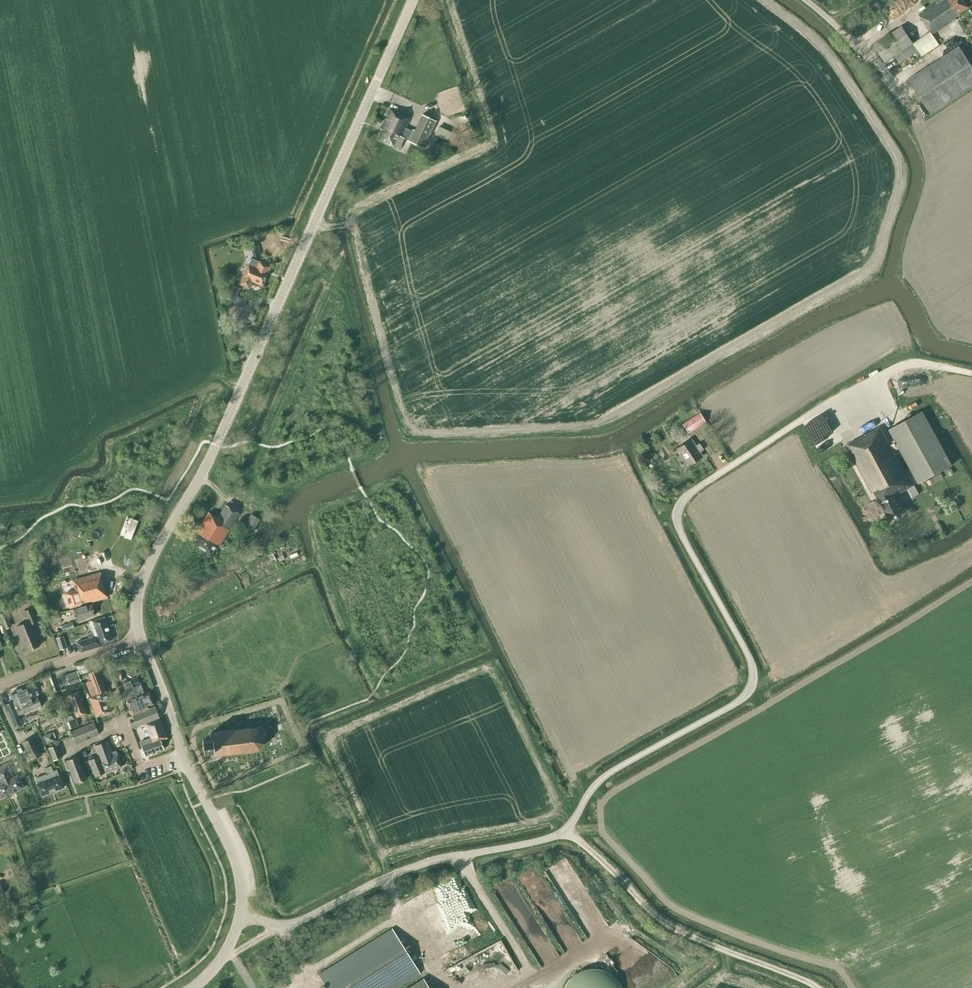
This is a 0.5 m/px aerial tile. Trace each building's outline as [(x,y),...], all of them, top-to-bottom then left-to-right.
[(932,6),(919,14),(933,35),(956,19),(955,18),(959,15),(959,14),(969,7),(965,0),(941,0),(932,6)] [(885,62),(894,56),(899,63),(918,51),(902,26),(874,45),(885,62)] [(931,114),(971,87),(971,65),(960,46),(909,79),(931,114)] [(408,141),(424,148),(436,121),(422,114),(415,130),(413,130),(412,131),(406,128),(410,119),(390,110),(381,129),(383,130),(379,140),(394,147),(395,145),(400,147),(404,138),(408,140),(408,141)] [(449,142),(454,133),(437,125),(432,134),(449,142)] [(437,149),(439,144),(431,140),(429,145),(437,149)] [(262,285),(271,266),(259,261),(257,266),(249,263),(240,284),(249,288),(252,281),(262,285)] [(224,297),(235,302),(242,289),(230,284),(224,297)] [(952,465),(923,411),(889,429),(895,440),(890,442),(882,426),(846,446),(872,493),(874,491),(889,519),(904,512),(895,495),(914,485),(898,455),(902,453),(919,483),(952,465)] [(682,425),(688,434),(705,423),(700,414),(682,425)] [(703,456),(700,452),(704,449),(699,443),(695,446),(691,439),(677,449),(688,466),(703,456)] [(948,477),(954,474),(950,468),(945,471),(948,477)] [(198,533),(192,543),(211,555),(216,547),(218,549),(240,513),(225,505),(217,517),(208,512),(196,532),(198,533)] [(243,528),(252,533),(261,520),(252,514),(243,528)] [(94,551),(67,559),(73,578),(99,570),(94,551)] [(107,597),(100,573),(73,581),(75,590),(66,593),(70,608),(107,597)] [(95,615),(92,604),(73,609),(76,622),(85,619),(85,617),(95,615)] [(24,643),(27,651),(39,645),(36,638),(38,638),(32,624),(37,621),(32,608),(24,611),(28,622),(16,627),(23,644),(24,643)] [(5,629),(12,627),(6,612),(0,614),(0,617),(5,629)] [(89,638),(77,642),(80,652),(101,645),(100,643),(112,640),(104,617),(89,622),(92,632),(87,633),(89,638)] [(60,650),(66,648),(62,636),(56,638),(60,650)] [(65,674),(68,684),(80,680),(77,670),(65,674)] [(106,690),(98,670),(89,673),(92,681),(87,683),(92,696),(106,690)] [(124,683),(126,689),(134,686),(131,680),(124,683)] [(126,700),(131,715),(132,715),(151,708),(150,706),(154,704),(150,692),(145,694),(142,684),(123,692),(126,700)] [(27,686),(11,693),(20,715),(41,706),(37,695),(32,697),(27,686)] [(78,691),(69,695),(76,717),(85,714),(78,691)] [(107,691),(103,693),(89,698),(96,717),(110,712),(106,702),(110,700),(107,691)] [(15,702),(6,706),(15,728),(22,724),(19,716),(20,715),(15,702)] [(155,706),(151,708),(132,715),(135,721),(130,722),(132,727),(159,717),(155,706)] [(71,729),(78,726),(75,718),(68,721),(71,729)] [(166,738),(159,718),(143,724),(150,743),(141,746),(145,756),(164,749),(160,740),(166,738)] [(71,730),(76,742),(99,733),(94,721),(71,730)] [(203,740),(204,751),(211,750),(212,755),(251,751),(259,749),(263,743),(263,735),(257,730),(250,729),(210,734),(210,739),(203,740)] [(47,743),(56,739),(52,731),(43,734),(47,743)] [(23,742),(31,759),(43,753),(34,736),(23,742)] [(95,746),(99,756),(105,773),(122,766),(116,751),(112,752),(108,740),(95,746)] [(48,747),(53,760),(64,756),(59,743),(48,747)] [(66,760),(75,783),(86,779),(77,756),(66,760)] [(95,777),(105,773),(99,756),(89,760),(95,777)] [(0,798),(23,788),(18,775),(13,777),(7,763),(0,767),(0,797),(0,798)] [(44,768),(46,774),(36,778),(38,783),(36,784),(41,796),(64,787),(59,775),(57,770),(53,771),(51,766),(44,768)] [(318,975),(326,987),(397,987),(420,974),(392,929),(318,975)] [(621,985),(619,982),(617,979),(614,976),(612,974),(609,972),(605,970),(602,969),(599,968),(595,968),(592,968),(588,968),(584,969),(581,970),(578,972),(574,974),(571,976),(569,979),(566,982),(564,985),(563,987),(622,987),(621,985)] [(423,979),(408,987),(429,987),(423,979)]
